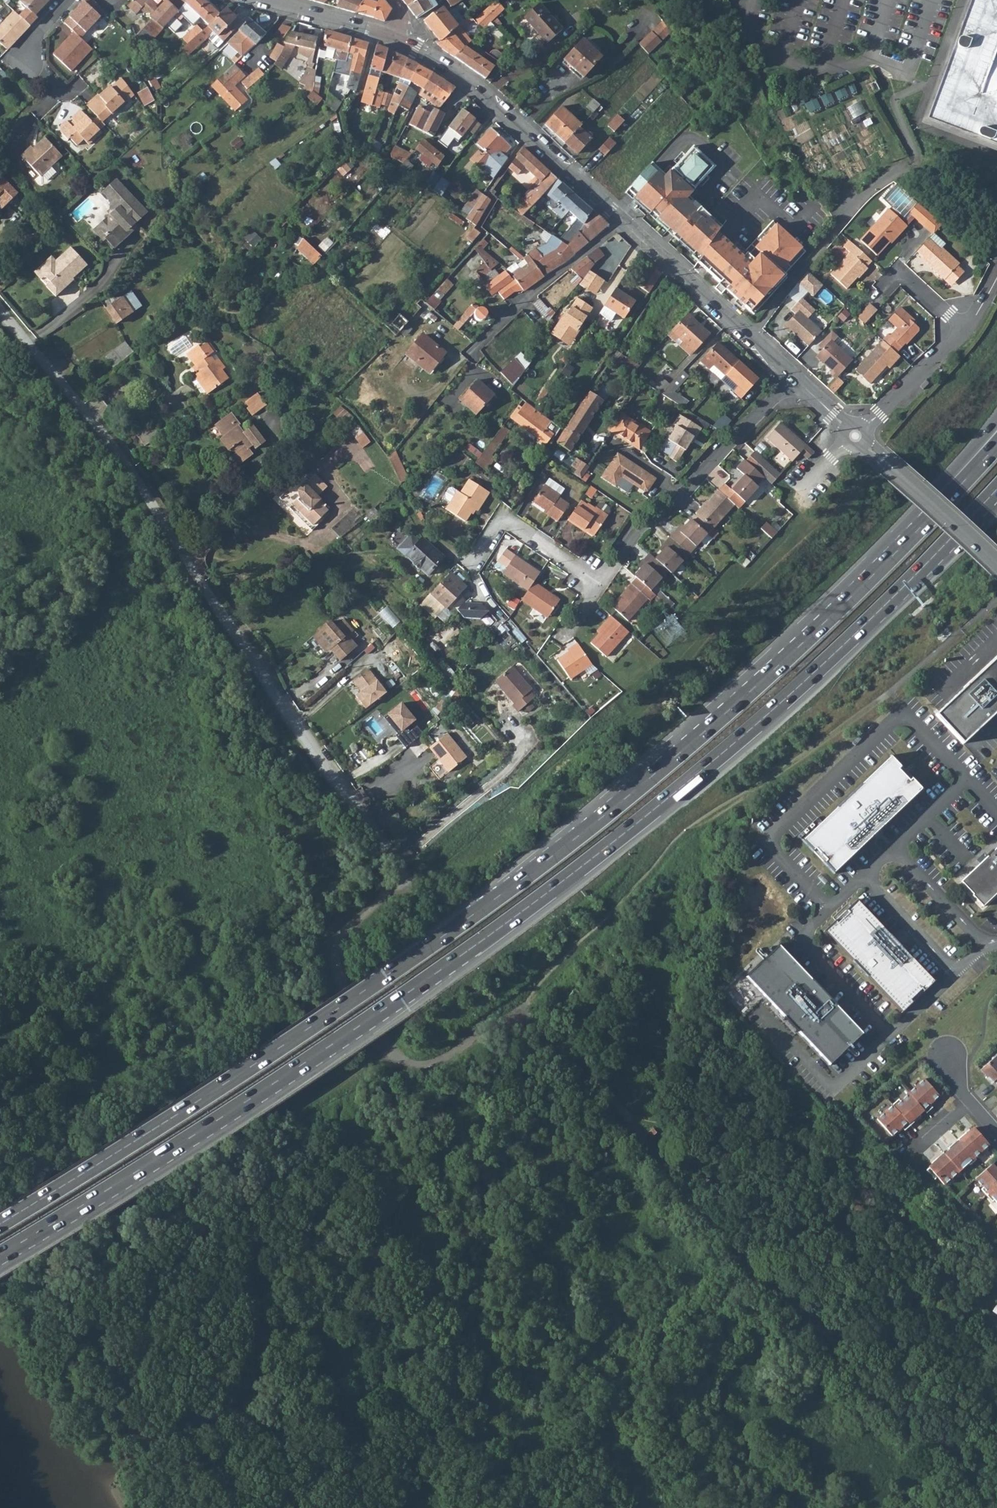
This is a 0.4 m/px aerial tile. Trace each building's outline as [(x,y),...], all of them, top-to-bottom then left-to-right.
[(32,28),(34,25),(39,20),(36,17),(48,4),(51,7),(57,0),(24,0),(21,3),(28,10),(21,18),(32,28)] [(68,23),(77,32),(82,37),(102,16),(100,14),(105,8),(96,0),(84,0),(87,2),(68,23)] [(144,0),(131,0),(127,5),(135,13),(140,8),(141,9),(144,11),(149,5),(144,0)] [(149,5),(144,11),(148,11),(152,14),(149,17),(150,18),(159,27),(169,17),(176,10),(166,0),(164,1),(157,9),(154,5),(155,4),(151,0),(144,0),(149,5)] [(164,1),(166,0),(176,10),(186,0),(163,0),(164,1)] [(169,17),(174,22),(189,7),(207,25),(219,15),(203,0),(186,0),(176,10),(169,17)] [(324,3),(356,12),(363,0),(329,0),(324,3)] [(356,12),(374,18),(379,0),(373,0),(373,1),(370,0),(363,0),(356,12)] [(374,18),(385,21),(392,10),(384,0),(379,0),(374,18)] [(408,6),(416,16),(419,18),(437,5),(433,0),(418,0),(408,6)] [(921,117),(996,145),(996,0),(963,0),(921,117)] [(480,20),(487,29),(492,25),(496,21),(509,10),(501,1),(480,20)] [(541,3),(526,16),(549,43),(564,29),(550,13),(541,3)] [(185,45),(181,50),(185,54),(211,31),(221,41),(240,22),(225,8),(219,15),(207,25),(201,31),(185,45)] [(434,13),(425,21),(446,40),(462,25),(444,8),(436,15),(434,13)] [(15,13),(0,29),(0,43),(8,50),(18,39),(20,41),(32,28),(21,18),(15,13)] [(462,25),(446,40),(442,45),(443,49),(446,51),(457,59),(470,45),(482,34),(474,27),(468,32),(473,37),(467,42),(460,36),(470,27),(467,24),(476,16),(474,14),(462,25)] [(150,18),(133,36),(133,39),(140,46),(159,27),(150,18)] [(256,45),(266,34),(249,18),(238,29),(233,34),(226,41),(240,54),(253,42),(256,45)] [(496,21),(492,25),(516,45),(519,41),(496,21)] [(663,21),(638,44),(648,54),(671,33),(670,31),(663,21)] [(275,62),(274,64),(281,67),(293,49),(292,42),(315,50),(317,37),(315,37),(318,28),(298,22),(284,47),(275,62)] [(283,24),(275,33),(283,38),(293,27),(283,24)] [(181,40),(185,45),(201,31),(196,26),(181,40)] [(349,38),(327,31),(325,46),(341,51),(338,61),(343,62),(345,54),(349,38)] [(82,37),(77,32),(67,43),(69,45),(58,56),(74,71),(95,48),(82,37)] [(349,38),(345,54),(351,55),(349,63),(347,63),(345,72),(350,73),(346,87),(351,88),(357,90),(369,44),(349,38)] [(583,41),(565,60),(572,67),(570,69),(575,74),(578,72),(582,77),(584,79),(603,59),(583,41)] [(270,59),(275,62),(284,47),(279,44),(270,59)] [(457,59),(486,79),(508,54),(504,51),(501,49),(499,49),(497,50),(495,51),(493,53),(490,51),(486,56),(470,45),(457,59)] [(365,92),(362,102),(371,105),(377,87),(382,71),(389,50),(377,46),(365,92)] [(389,50),(382,71),(400,77),(408,60),(389,50)] [(408,60),(400,77),(413,81),(420,66),(408,60)] [(229,70),(212,86),(235,111),(246,101),(233,88),(244,78),(233,66),(229,70)] [(420,66),(413,81),(424,87),(432,73),(420,66)] [(299,83),(313,89),(315,71),(308,67),(299,83)] [(868,70),(860,74),(863,81),(871,76),(868,70)] [(240,85),(245,91),(258,78),(254,73),(240,85)] [(424,87),(420,96),(431,102),(436,94),(444,80),(432,73),(424,87)] [(146,80),(153,90),(161,85),(155,75),(146,80)] [(413,81),(400,77),(398,82),(400,82),(410,87),(413,81)] [(98,94),(86,105),(102,122),(123,102),(125,103),(133,95),(122,78),(100,97),(98,94)] [(441,98),(435,108),(439,110),(456,88),(444,80),(436,94),(441,98)] [(389,111),(396,114),(402,102),(410,87),(400,82),(389,108),(389,111)] [(155,100),(147,86),(136,92),(144,105),(155,100)] [(394,93),(377,87),(371,105),(381,108),(382,104),(388,106),(394,93)] [(410,87),(402,102),(410,106),(417,93),(410,87)] [(825,105),(849,96),(845,87),(821,96),(825,105)] [(312,92),(306,97),(317,105),(322,99),(312,92)] [(325,101),(337,109),(342,101),(330,93),(325,101)] [(806,103),(809,112),(821,107),(818,99),(806,103)] [(422,101),(419,106),(426,109),(429,105),(422,101)] [(419,106),(410,124),(432,136),(444,113),(439,110),(435,108),(432,113),(426,109),(419,106)] [(546,124),(566,142),(579,128),(582,124),(562,106),(546,124)] [(466,129),(475,135),(483,122),(461,108),(440,141),(453,149),(466,129)] [(61,127),(61,135),(68,142),(70,140),(77,146),(83,141),(88,146),(102,132),(100,130),(102,127),(95,121),(93,123),(81,111),(72,119),(76,123),(72,127),(67,122),(61,127)] [(594,112),(588,118),(591,121),(596,115),(594,112)] [(609,126),(615,132),(625,121),(618,115),(609,126)] [(490,127),(477,144),(497,162),(511,146),(490,127)] [(579,128),(566,142),(577,153),(592,137),(592,135),(589,132),(586,135),(579,128)] [(378,130),(366,158),(375,162),(378,155),(383,143),(380,142),(384,132),(378,130)] [(610,138),(600,149),(606,155),(616,144),(610,138)] [(31,147),(22,156),(41,176),(62,156),(46,139),(37,147),(38,149),(35,152),(31,147)] [(424,139),(415,149),(422,155),(420,158),(432,168),(435,164),(439,166),(446,156),(424,139)] [(411,155),(397,143),(391,153),(393,158),(402,165),(411,155)] [(694,145),(686,154),(708,175),(716,166),(694,145)] [(523,146),(509,167),(519,174),(524,166),(536,177),(541,181),(532,191),(515,210),(524,216),(558,178),(523,146)] [(402,165),(396,173),(401,178),(402,176),(404,174),(405,174),(414,164),(411,161),(417,155),(413,152),(411,155),(402,165)] [(710,244),(718,233),(722,226),(689,196),(708,175),(686,154),(666,175),(652,162),(628,189),(635,195),(632,198),(649,213),(652,211),(658,216),(656,219),(668,230),(670,228),(681,238),(679,241),(693,254),(696,251),(701,256),(710,244)] [(857,171),(849,177),(855,184),(862,178),(857,171)] [(0,174),(0,204),(3,208),(19,192),(1,173),(0,174)] [(438,174),(431,188),(444,194),(451,181),(438,174)] [(536,177),(527,187),(532,191),(541,181),(536,177)] [(145,214),(116,181),(104,193),(111,201),(110,208),(115,214),(112,217),(112,216),(110,216),(97,227),(105,236),(103,238),(112,248),(135,228),(133,225),(145,214)] [(581,199),(563,183),(550,196),(558,204),(561,202),(570,211),(581,199)] [(465,205),(472,210),(481,193),(475,189),(465,205)] [(472,210),(466,218),(476,225),(491,199),(481,193),(472,210)] [(581,199),(570,211),(584,223),(593,211),(581,199)] [(917,201),(908,211),(915,217),(924,207),(917,201)] [(924,207),(915,217),(927,228),(935,233),(938,231),(944,224),(924,207)] [(891,210),(862,241),(878,255),(891,241),(889,240),(898,230),(901,232),(907,225),(891,210)] [(574,237),(568,246),(576,254),(608,225),(593,211),(584,223),(574,237)] [(701,256),(698,261),(720,282),(715,288),(722,293),(727,288),(731,291),(733,289),(741,296),(738,298),(752,311),(785,274),(807,251),(774,220),(742,255),(718,233),(710,244),(701,256)] [(97,227),(93,231),(110,250),(112,248),(103,238),(105,236),(97,227)] [(559,227),(553,235),(562,242),(568,246),(574,237),(559,227)] [(254,231),(248,237),(255,245),(262,239),(254,231)] [(935,233),(930,239),(941,250),(943,248),(946,244),(935,233)] [(305,238),(296,247),(315,265),(323,256),(305,238)] [(930,239),(918,252),(933,267),(932,268),(945,281),(947,279),(955,271),(961,265),(943,248),(941,250),(930,239)] [(873,261),(850,240),(844,247),(851,253),(832,274),(847,289),(860,275),(862,276),(869,269),(867,267),(873,261)] [(539,258),(537,262),(549,273),(576,254),(568,246),(562,242),(539,258)] [(478,246),(475,249),(485,263),(494,275),(504,267),(478,246)] [(51,257),(39,268),(46,275),(41,280),(47,286),(46,287),(56,297),(74,279),(71,277),(73,275),(76,275),(87,265),(87,264),(70,247),(55,261),(51,257)] [(619,265),(626,270),(639,252),(632,247),(619,265)] [(598,249),(588,256),(594,264),(603,256),(598,249)] [(520,268),(512,275),(513,277),(523,290),(524,291),(549,273),(537,262),(527,254),(524,256),(523,259),(531,265),(527,269),(520,268)] [(588,257),(571,270),(574,273),(583,281),(590,273),(596,265),(594,264),(588,256),(588,257)] [(494,275),(485,263),(475,271),(492,295),(498,291),(504,299),(514,291),(523,290),(513,277),(511,279),(504,271),(496,277),(494,275)] [(652,266),(639,287),(649,294),(661,274),(652,266)] [(39,268),(34,273),(41,280),(46,275),(39,268)] [(824,285),(808,271),(799,283),(808,291),(814,296),(824,285)] [(955,271),(947,279),(953,285),(961,277),(955,271)] [(605,282),(590,273),(583,281),(579,286),(596,296),(605,282)] [(444,282),(426,303),(434,310),(441,302),(440,300),(450,288),(444,282)] [(808,291),(799,283),(789,296),(797,303),(802,297),(808,291)] [(142,306),(126,284),(101,301),(116,324),(142,306)] [(616,289),(605,306),(616,314),(624,319),(635,302),(616,289)] [(417,310),(422,298),(416,296),(411,308),(417,310)] [(793,330),(810,346),(824,331),(809,318),(816,310),(802,297),(797,303),(792,308),(797,313),(784,327),(791,333),(793,330)] [(538,299),(533,304),(548,323),(554,317),(555,315),(550,308),(546,308),(538,299)] [(569,312),(568,311),(552,334),(569,346),(581,329),(578,327),(580,323),(582,324),(592,310),(578,300),(569,312)] [(474,303),(470,308),(476,314),(478,318),(482,320),(485,319),(488,317),(488,311),(486,309),(483,309),(480,309),(474,303)] [(870,304),(858,317),(866,324),(878,311),(870,304)] [(616,314),(605,306),(601,313),(612,320),(616,314)] [(890,334),(884,341),(898,353),(910,339),(912,340),(920,332),(920,329),(919,327),(914,322),(916,321),(901,307),(889,320),(898,328),(892,336),(890,334)] [(382,318),(379,320),(395,335),(409,321),(399,314),(389,325),(382,318)] [(687,314),(673,330),(694,351),(709,334),(687,314)] [(673,330),(669,334),(691,355),(694,351),(673,330)] [(820,347),(824,350),(832,341),(843,351),(848,345),(833,332),(820,347)] [(423,335),(407,354),(430,372),(445,352),(423,335)] [(105,356),(113,366),(133,350),(125,340),(105,356)] [(831,374),(837,379),(854,361),(843,351),(832,341),(824,350),(818,357),(833,371),(831,374)] [(706,365),(722,379),(739,361),(718,343),(702,360),(706,365)] [(199,372),(195,375),(186,382),(194,392),(196,390),(203,398),(207,395),(228,379),(221,371),(223,369),(216,359),(213,362),(209,356),(212,353),(205,344),(198,349),(197,347),(185,355),(199,372)] [(874,352),(856,372),(871,385),(893,360),(882,350),(877,355),(874,352)] [(624,354),(619,360),(633,372),(638,366),(624,354)] [(515,359),(500,373),(513,386),(525,370),(515,359)] [(739,361),(722,379),(743,398),(759,379),(739,361)] [(663,375),(653,386),(663,392),(673,382),(663,375)] [(837,379),(829,388),(835,393),(845,383),(839,377),(837,379)] [(673,382),(663,392),(676,401),(682,394),(677,389),(681,384),(676,379),(673,382)] [(478,380),(460,399),(476,414),(494,395),(478,380)] [(590,392),(558,441),(571,450),(593,417),(604,400),(590,392)] [(266,405),(257,393),(245,402),(249,407),(247,409),(253,416),(266,405)] [(523,400),(512,416),(539,437),(538,439),(545,444),(552,436),(555,438),(561,429),(552,421),(537,410),(533,407),(523,400)] [(345,409),(337,416),(353,431),(359,424),(353,419),(354,417),(345,409)] [(623,412),(612,429),(642,448),(653,431),(623,412)] [(726,412),(715,424),(724,430),(734,418),(726,412)] [(233,455),(240,465),(254,455),(249,449),(254,446),(256,449),(265,442),(253,425),(244,432),(239,426),(241,425),(231,413),(214,426),(223,437),(220,440),(229,451),(232,449),(235,454),(233,455)] [(671,455),(679,460),(687,448),(688,449),(696,435),(698,436),(704,426),(682,413),(676,422),(679,424),(672,435),(673,440),(678,443),(671,455)] [(766,439),(793,462),(801,452),(807,446),(780,422),(766,439)] [(359,424),(353,431),(359,437),(365,430),(360,424),(359,424)] [(498,434),(493,440),(499,445),(511,429),(505,424),(498,434)] [(493,440),(477,462),(484,468),(494,455),(493,454),(499,445),(493,440)] [(807,446),(801,452),(809,458),(814,452),(807,446)] [(620,453),(604,477),(619,486),(625,476),(648,491),(651,490),(654,484),(658,478),(658,477),(620,453)] [(762,458),(754,467),(766,477),(773,484),(781,475),(762,458)] [(754,467),(746,460),(738,468),(746,475),(734,489),(748,501),(760,487),(759,485),(766,477),(754,467)] [(584,461),(576,473),(583,478),(591,466),(584,461)] [(420,494),(430,501),(446,478),(437,472),(420,494)] [(321,498),(331,489),(319,475),(303,489),(298,483),(283,496),(312,531),(324,521),(322,519),(330,513),(323,505),(325,503),(321,498)] [(447,508),(452,512),(474,482),(470,479),(469,479),(461,492),(453,487),(449,488),(445,494),(446,499),(451,501),(447,508)] [(551,480),(547,485),(562,495),(565,489),(551,480)] [(474,482),(452,512),(465,520),(474,508),(478,510),(490,491),(474,482)] [(562,495),(547,485),(546,484),(535,501),(550,511),(548,513),(558,520),(570,503),(560,497),(562,495)] [(592,484),(587,492),(591,495),(592,495),(597,487),(592,484)] [(737,505),(720,490),(709,501),(708,500),(697,513),(698,514),(715,529),(737,505)] [(582,500),(570,518),(576,522),(577,521),(596,534),(609,514),(607,513),(597,505),(596,505),(595,506),(589,502),(588,504),(582,500)] [(599,501),(597,505),(607,513),(610,509),(609,505),(603,501),(599,501)] [(347,518),(333,531),(341,540),(342,540),(356,528),(347,518)] [(668,546),(667,548),(683,562),(683,563),(691,553),(709,534),(693,519),(682,531),(679,528),(673,536),(666,544),(668,546)] [(769,523),(764,529),(775,539),(781,533),(769,523)] [(444,555),(423,537),(419,541),(411,534),(398,549),(413,563),(413,564),(418,570),(420,569),(427,575),(444,555)] [(648,563),(637,575),(639,577),(653,589),(671,570),(674,572),(683,563),(683,562),(667,548),(658,558),(653,553),(646,561),(648,563)] [(503,571),(529,589),(535,581),(541,572),(515,554),(503,571)] [(450,571),(431,593),(447,607),(461,591),(453,585),(458,578),(450,571)] [(653,589),(639,577),(630,588),(631,589),(616,607),(631,620),(651,598),(653,600),(658,593),(653,589)] [(529,589),(523,598),(548,615),(560,598),(535,581),(529,589)] [(513,595),(508,604),(515,608),(520,599),(513,595)] [(464,602),(458,610),(465,617),(482,619),(489,611),(481,604),(464,602)] [(534,609),(531,613),(544,622),(547,618),(534,609)] [(633,631),(615,615),(609,622),(611,624),(595,642),(610,656),(633,631)] [(330,622),(313,637),(325,650),(326,649),(331,650),(340,660),(357,646),(348,636),(353,631),(343,620),(335,627),(330,622)] [(595,663),(580,643),(574,648),(576,650),(562,660),(576,678),(595,663)] [(996,712),(996,657),(935,715),(963,744),(996,712)] [(514,667),(500,679),(509,691),(507,692),(508,694),(516,703),(515,705),(521,713),(538,697),(530,689),(532,687),(514,667)] [(387,692),(368,668),(353,680),(361,691),(356,696),(366,708),(387,692)] [(386,715),(401,733),(418,719),(403,701),(386,715)] [(441,760),(432,768),(442,781),(469,759),(450,734),(433,749),(441,760)] [(461,747),(468,755),(473,751),(466,743),(461,747)] [(891,756),(802,841),(833,874),(922,789),(891,756)] [(994,851),(993,850),(987,856),(988,857),(961,882),(974,895),(973,896),(983,907),(996,894),(996,848),(994,851)] [(937,982),(861,902),(852,911),(855,913),(844,924),(841,921),(830,932),(906,1012),(916,1002),(915,1000),(927,988),(929,990),(937,982)] [(855,913),(852,911),(841,921),(844,924),(855,913)] [(775,943),(744,974),(829,1066),(863,1035),(775,943)] [(992,1083),(994,1081),(996,1084),(996,1055),(981,1070),(992,1083)] [(939,1096),(924,1079),(908,1093),(909,1094),(923,1110),(926,1113),(932,1108),(929,1104),(939,1096)] [(923,1110),(909,1094),(900,1101),(898,1099),(892,1105),(893,1105),(910,1125),(920,1116),(918,1114),(923,1110)] [(893,1105),(877,1119),(891,1136),(901,1127),(904,1131),(910,1125),(893,1105)] [(654,1127),(649,1131),(653,1136),(658,1132),(654,1127)] [(958,1139),(974,1158),(989,1144),(974,1128),(967,1134),(965,1133),(958,1139)] [(945,1155),(959,1171),(968,1163),(969,1165),(976,1160),(974,1158),(958,1139),(948,1148),(949,1151),(945,1155)] [(937,1177),(944,1184),(959,1171),(945,1155),(943,1152),(931,1163),(933,1164),(926,1170),(934,1180),(937,1177)] [(975,1179),(983,1187),(981,1189),(986,1196),(996,1186),(996,1168),(995,1169),(991,1164),(985,1170),(975,1179)] [(986,1196),(992,1202),(994,1200),(996,1203),(996,1186),(986,1196)]
